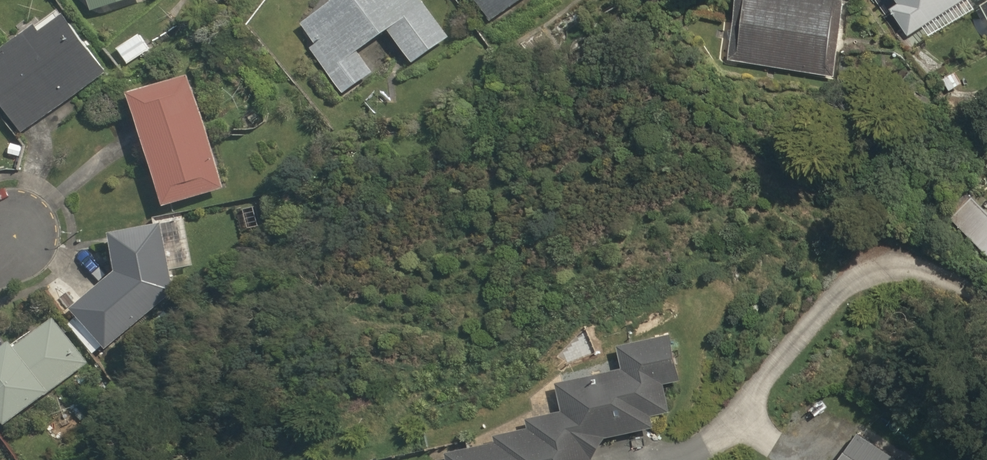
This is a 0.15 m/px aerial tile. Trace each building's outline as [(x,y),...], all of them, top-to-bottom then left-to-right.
[(367,54),(397,35),(416,63),(456,36),(432,0),(342,0),(309,22),(322,42),(311,49),(343,97),(379,73),(367,54)] [(500,23),(533,0),(484,0),(500,23)] [(832,0),(744,0),(732,64),(839,83),(853,4),(832,0)] [(910,35),(925,26),(933,39),(985,8),(981,0),(905,0),(907,4),(896,11),(910,35)] [(118,64),(74,7),(0,65),(0,91),(32,132),(118,64)] [(145,28),(119,48),(133,66),(159,46),(145,28)] [(199,79),(140,95),(170,208),(228,192),(199,79)] [(0,116),(0,134),(8,128),(0,116)] [(982,202),(957,226),(986,256),(986,208),(982,202)] [(112,352),(181,295),(178,264),(198,262),(194,220),(116,228),(121,273),(76,310),(112,352)] [(58,316),(0,359),(0,405),(13,423),(93,364),(58,316)] [(597,459),(609,439),(661,427),(658,414),(676,410),(671,388),(688,384),(676,335),(622,348),(627,370),(560,386),(567,413),(533,421),(535,430),(449,450),(451,459),(597,459)] [(846,459),(879,459),(857,444),(846,459)]
